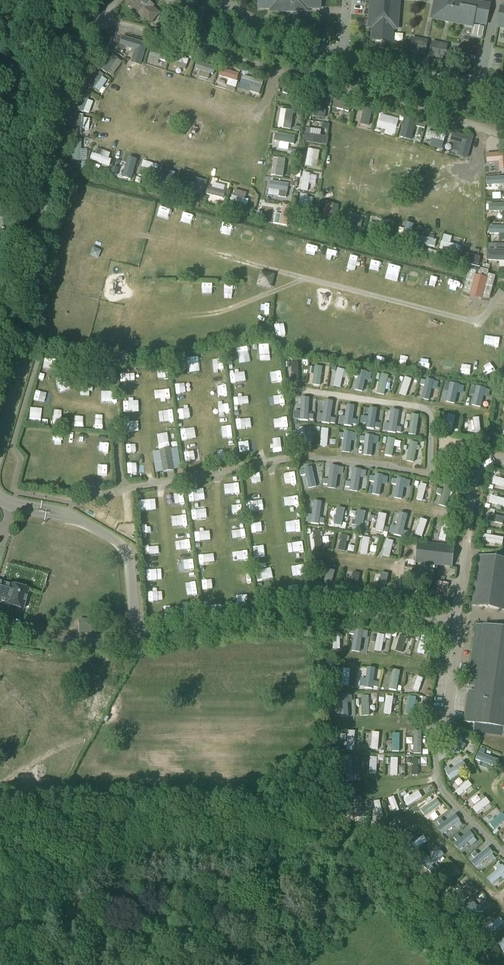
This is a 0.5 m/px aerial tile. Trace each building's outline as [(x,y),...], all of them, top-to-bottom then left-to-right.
[(146,0),(134,0),(128,7),(138,15),(138,14),(143,19),(144,18),(151,23),(159,13),(152,8),(153,6),(148,2),(146,0)] [(261,9),(271,9),(271,11),(271,12),(301,12),(301,9),(321,9),(321,0),(261,0),(261,9)] [(372,41),(392,42),(393,23),(398,24),(400,0),(371,0),(369,22),(374,22),(372,41)] [(473,27),(474,22),(486,24),(490,5),(478,3),(478,0),(435,0),(432,19),(473,27)] [(163,14),(159,28),(172,32),(177,18),(163,14)] [(180,22),(183,35),(189,34),(186,21),(180,22)] [(413,40),(411,51),(424,54),(427,42),(413,40)] [(447,46),(433,43),(431,55),(444,58),(447,46)] [(490,300),(496,276),(488,275),(488,273),(477,270),(477,272),(469,270),(463,294),(490,300)] [(311,373),(314,373),(312,385),(320,386),(322,367),(315,366),(315,367),(311,367),(311,373)] [(338,368),(334,386),(340,387),(344,370),(338,368)] [(360,370),(355,388),(362,389),(366,371),(360,370)] [(381,374),(377,394),(384,395),(389,376),(381,374)] [(405,378),(400,395),(406,397),(412,380),(405,378)] [(426,381),(422,397),(427,399),(432,383),(426,381)] [(450,384),(445,402),(451,404),(456,386),(450,384)] [(474,388),(468,403),(474,406),(480,390),(474,388)] [(301,420),(308,421),(309,403),(302,402),(301,420)] [(325,404),(324,423),(330,423),(332,405),(325,404)] [(345,427),(352,428),(354,409),(348,408),(345,427)] [(366,427),(373,429),(377,413),(370,411),(366,427)] [(393,413),(390,425),(387,424),(386,428),(390,428),(389,432),(395,433),(399,415),(393,413)] [(411,414),(410,426),(406,425),(405,431),(409,432),(409,434),(416,435),(419,415),(411,414)] [(445,432),(452,433),(455,416),(448,415),(445,432)] [(479,418),(473,419),(475,434),(481,433),(479,418)] [(301,447),(308,445),(304,427),(297,429),(301,447)] [(320,447),(327,448),(329,429),(322,429),(320,447)] [(364,450),(370,451),(373,436),(367,435),(364,450)] [(385,455),(392,456),(395,439),(388,437),(385,455)] [(406,461),(414,462),(417,443),(410,441),(406,461)] [(178,449),(153,453),(156,473),(181,469),(178,449)] [(305,468),(309,486),(316,485),(312,467),(305,468)] [(332,470),(329,486),(336,487),(338,471),(332,470)] [(352,475),(350,491),(356,492),(358,476),(352,475)] [(492,484),(503,487),(503,480),(494,477),(492,484)] [(394,496),(400,497),(404,482),(398,481),(394,496)] [(421,484),(417,500),(423,502),(427,485),(421,484)] [(445,486),(439,506),(446,508),(452,489),(445,486)] [(489,503),(503,507),(503,500),(491,496),(489,503)] [(337,507),(334,525),(341,526),(345,509),(337,507)] [(358,510),(354,528),(362,529),(366,512),(358,510)] [(379,513),(376,531),(383,532),(387,515),(379,513)] [(487,521),(503,525),(503,521),(503,518),(489,514),(487,521)] [(400,516),(396,533),(402,535),(407,518),(400,516)] [(421,519),(415,535),(422,537),(428,521),(421,519)] [(444,522),(439,540),(446,541),(450,523),(444,522)] [(313,531),(315,551),(322,550),(320,530),(313,531)] [(338,551),(345,552),(348,535),(341,534),(338,551)] [(483,535),(482,542),(503,545),(503,538),(483,535)] [(360,554),(367,555),(370,539),(363,537),(360,554)] [(383,556),(390,558),(394,542),(387,540),(383,556)] [(418,543),(416,563),(451,567),(454,547),(418,543)] [(472,606),(503,610),(503,560),(479,556),(472,606)] [(322,587),(329,589),(335,570),(328,568),(322,587)] [(349,588),(356,590),(360,573),(353,571),(349,588)] [(412,571),(411,581),(431,583),(432,573),(412,571)] [(376,591),(384,593),(388,574),(381,572),(376,591)] [(6,602),(5,606),(22,611),(26,598),(27,597),(28,594),(28,593),(28,590),(11,585),(11,586),(0,583),(0,601),(6,602)] [(95,624),(79,624),(79,633),(95,633),(95,624)] [(465,722),(503,728),(503,628),(483,625),(483,626),(476,625),(469,678),(473,679),(472,686),(475,686),(474,694),(469,693),(465,722)] [(340,636),(340,632),(333,632),(333,650),(340,650),(340,640),(343,640),(343,636),(340,636)] [(385,636),(378,635),(375,651),(382,652),(385,636)] [(395,651),(402,653),(407,637),(400,635),(395,651)] [(429,638),(422,636),(417,653),(424,655),(429,638)] [(342,686),(349,686),(350,670),(343,669),(342,680),(337,679),(337,684),(342,684),(342,686)] [(389,690),(397,691),(400,671),(393,670),(389,690)] [(364,690),(370,691),(373,673),(367,671),(364,690)] [(413,691),(419,693),(423,679),(418,677),(413,691)] [(345,696),(338,698),(342,715),(349,713),(347,702),(350,702),(349,697),(346,697),(345,696)] [(361,696),(362,717),(370,716),(369,696),(361,696)] [(409,696),(406,715),(413,716),(417,697),(409,696)] [(386,697),(384,714),(391,715),(392,705),(395,705),(396,699),(393,699),(394,697),(386,697)] [(348,731),(347,750),(354,751),(355,731),(348,731)] [(414,731),(413,754),(421,754),(422,732),(414,731)] [(371,749),(378,750),(379,733),(372,732),(371,743),(368,742),(368,747),(371,747),(371,749)] [(461,753),(466,746),(450,734),(445,740),(461,753)] [(497,768),(500,761),(478,753),(476,761),(497,768)] [(350,775),(356,773),(350,757),(343,760),(350,775)] [(451,781),(468,770),(463,762),(446,774),(451,781)] [(456,792),(460,797),(472,786),(468,781),(461,787),(459,785),(456,789),(457,791),(456,792)] [(404,800),(408,806),(422,797),(418,791),(404,800)] [(473,808),(477,814),(490,803),(486,798),(485,798),(483,795),(479,798),(482,801),(473,808)] [(394,813),(400,811),(394,797),(388,799),(391,807),(389,808),(391,812),(393,811),(394,813)] [(354,819),(362,818),(362,798),(354,798),(354,819)] [(426,817),(441,806),(436,799),(421,811),(426,817)] [(380,801),(374,802),(376,812),(373,813),(374,817),(377,816),(378,819),(384,817),(380,801)] [(494,830),(503,822),(503,815),(502,813),(495,820),(493,818),(490,821),(492,822),(490,824),(494,830)] [(455,816),(440,827),(443,832),(453,825),(455,827),(457,825),(455,823),(458,821),(455,816)] [(393,836),(411,828),(408,821),(390,830),(393,836)] [(460,847),(475,836),(471,831),(456,842),(460,847)] [(412,852),(427,842),(424,836),(413,844),(412,842),(409,844),(410,846),(409,847),(412,852)] [(474,859),(478,863),(492,854),(488,849),(474,859)] [(424,863),(428,868),(443,857),(439,852),(424,863)] [(437,877),(443,886),(460,872),(454,866),(443,875),(442,873),(437,877)] [(503,875),(503,867),(503,866),(486,879),(492,886),(503,875)] [(454,896),(458,902),(476,889),(471,884),(454,896)] [(471,911),(476,917),(490,906),(485,900),(471,911)] [(492,935),(503,924),(503,923),(500,918),(492,925),(491,923),(488,925),(490,927),(487,929),(492,935)]
